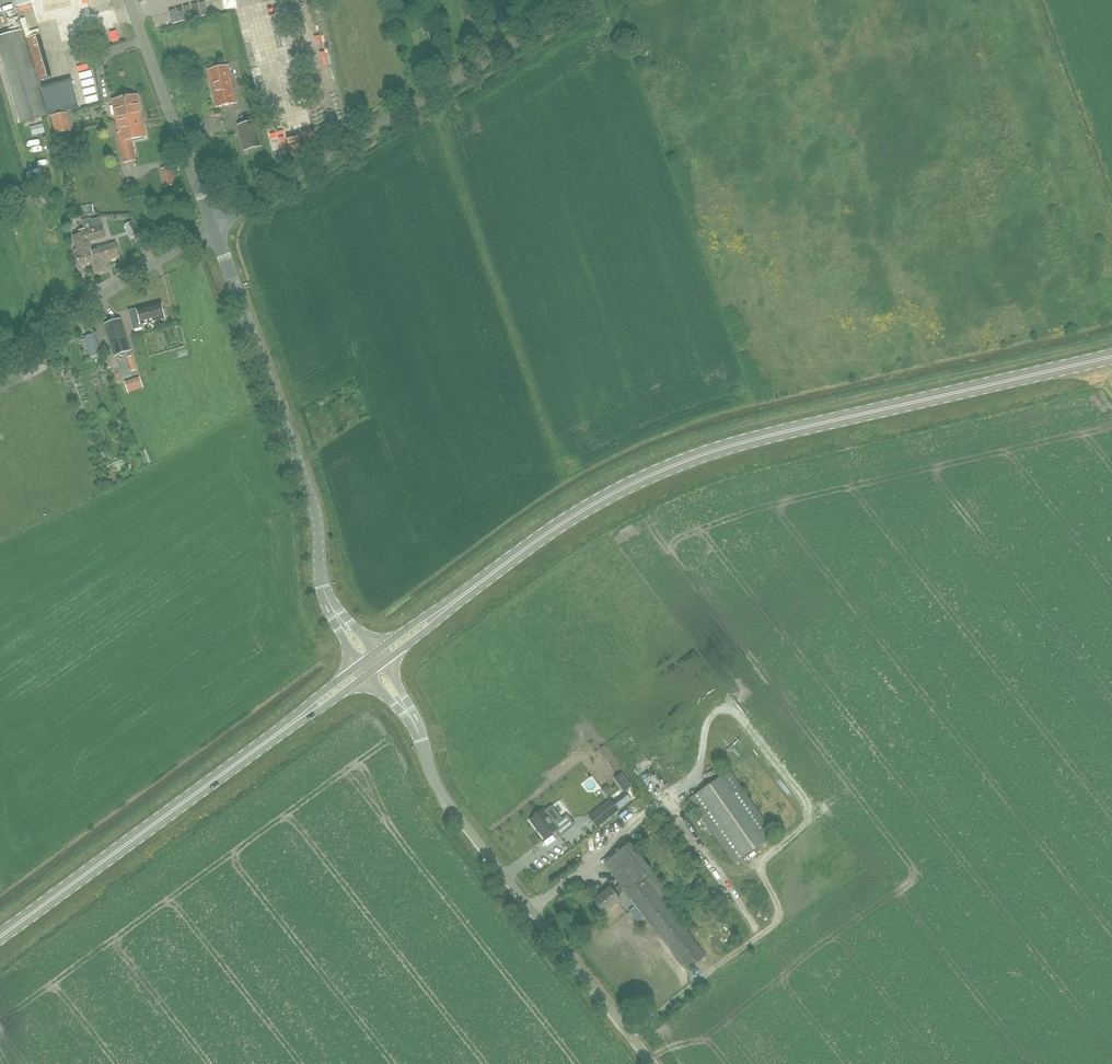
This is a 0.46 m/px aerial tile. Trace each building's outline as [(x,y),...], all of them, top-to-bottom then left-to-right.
[(103,13),(113,11),(111,0),(101,0),(103,13)] [(193,5),(197,22),(222,15),(218,0),(212,0),(193,5)] [(25,13),(37,10),(36,4),(24,7),(25,13)] [(34,28),(43,26),(41,17),(32,19),(34,28)] [(0,36),(0,54),(20,123),(47,115),(22,29),(0,36)] [(42,80),(56,77),(47,33),(32,36),(42,80)] [(113,36),(115,44),(127,42),(125,33),(113,36)] [(71,61),(74,69),(86,66),(84,58),(71,61)] [(236,102),(228,66),(208,71),(216,107),(236,102)] [(94,80),(98,94),(103,93),(99,78),(94,80)] [(113,101),(118,121),(134,118),(134,119),(141,118),(136,95),(113,101)] [(67,113),(52,116),(55,134),(71,131),(67,113)] [(134,118),(118,121),(120,133),(118,134),(124,163),(135,161),(131,139),(145,137),(141,118),(134,119),(134,118)] [(301,125),(289,129),(297,152),(330,140),(323,119),(302,127),(301,125)] [(262,147),(255,121),(237,125),(243,152),(262,147)] [(42,145),(51,143),(48,123),(39,124),(42,145)] [(62,179),(61,165),(59,165),(58,154),(51,154),(52,180),(62,179)] [(172,167),(161,169),(164,187),(175,184),(172,167)] [(79,266),(90,263),(92,262),(96,274),(107,271),(104,261),(110,260),(109,257),(119,254),(115,243),(98,248),(97,247),(92,248),(89,241),(104,236),(103,232),(101,225),(101,224),(99,219),(91,222),(89,218),(82,220),(82,222),(83,224),(84,229),(76,231),(77,235),(74,236),(79,254),(76,254),(79,266)] [(132,221),(125,225),(132,238),(139,234),(132,221)] [(161,303),(129,311),(133,330),(142,327),(141,324),(165,319),(164,317),(166,316),(164,310),(162,310),(161,303)] [(115,356),(131,350),(120,319),(104,325),(115,356)] [(100,352),(99,348),(94,333),(83,337),(88,352),(90,352),(91,355),(100,352)] [(139,377),(135,378),(139,389),(143,387),(139,377)] [(773,836),(728,772),(691,798),(736,862),(773,836)] [(631,786),(622,774),(615,779),(624,791),(631,786)] [(619,811),(618,809),(611,800),(597,810),(589,817),(597,828),(606,821),(619,811)] [(543,811),(531,821),(545,839),(554,831),(558,836),(568,828),(562,821),(556,826),(543,811)] [(590,837),(578,844),(585,857),(597,850),(590,837)] [(617,897),(624,891),(687,970),(705,956),(662,901),(670,895),(630,844),(604,864),(620,885),(612,891),(610,888),(593,901),(604,914),(620,901),(617,897)] [(726,936),(733,930),(728,924),(721,930),(726,936)]
